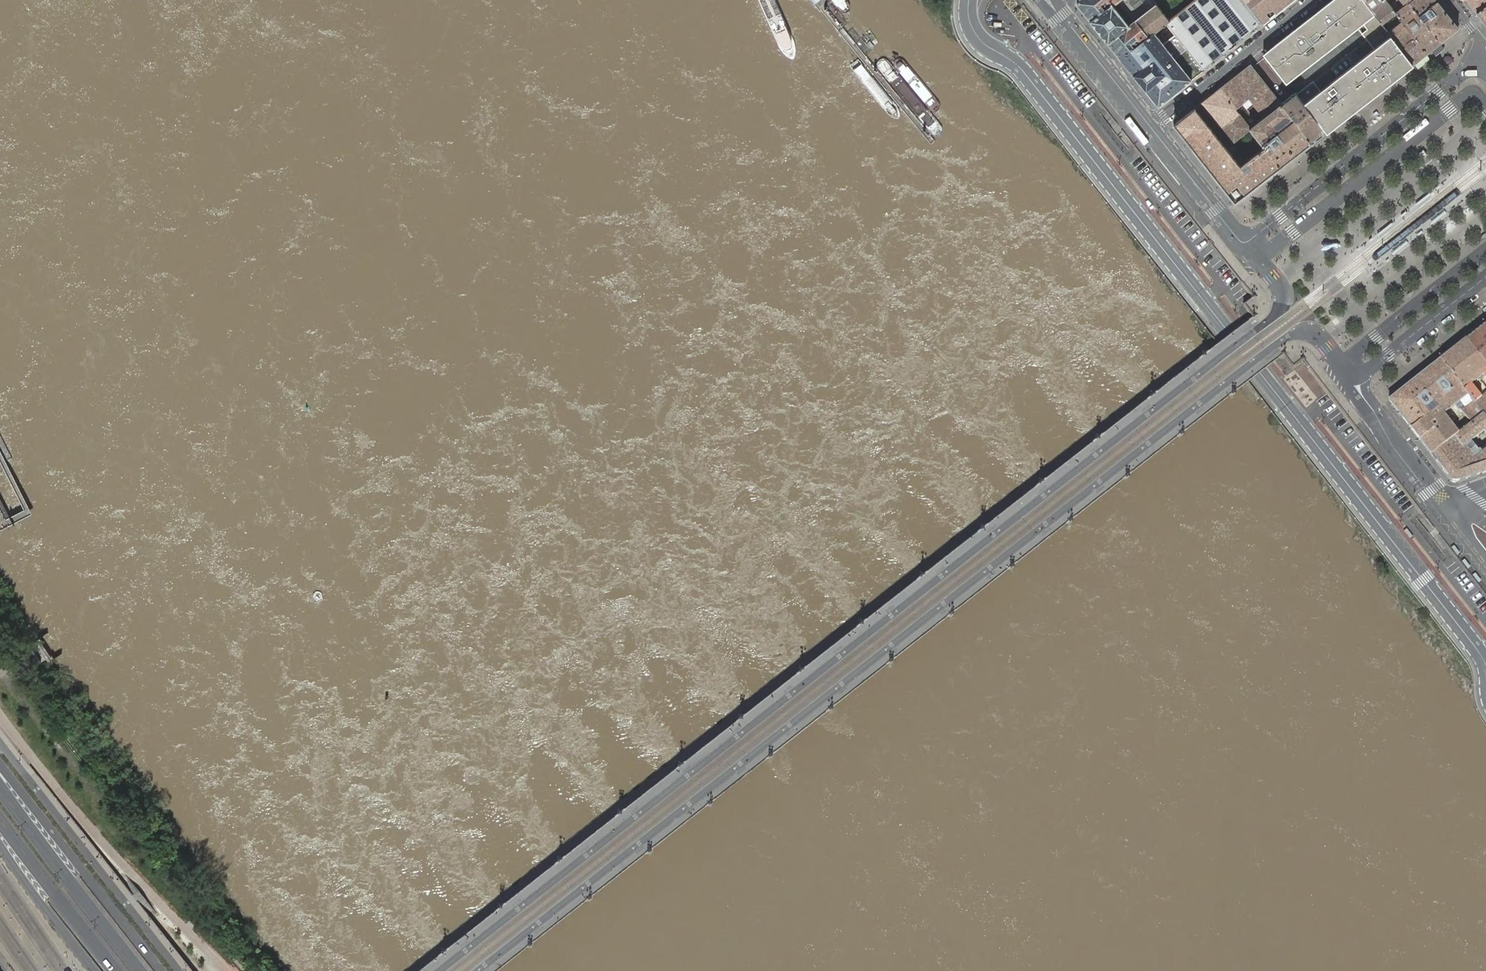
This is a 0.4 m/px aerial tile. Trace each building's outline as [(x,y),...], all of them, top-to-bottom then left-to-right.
[(1121,59),(1154,33),(1167,23),(1169,21),(1153,0),(1079,0),(1077,2),(1076,3),(1121,59)] [(1204,70),(1263,24),(1246,3),(1244,0),(1195,0),(1169,21),(1167,23),(1172,29),(1204,70)] [(1246,3),(1263,24),(1293,0),(1250,0),(1246,3)] [(1263,54),(1286,84),(1361,23),(1365,28),(1360,33),(1372,48),(1320,91),(1312,81),(1296,94),(1326,132),(1404,71),(1370,27),(1379,20),(1364,0),(1332,0),(1263,54)] [(1379,20),(1382,24),(1396,13),(1397,13),(1391,5),(1387,0),(1364,0),(1379,20)] [(1391,5),(1397,13),(1396,13),(1427,53),(1440,42),(1419,16),(1409,3),(1407,0),(1397,0),(1391,5)] [(1436,0),(1412,0),(1409,3),(1419,16),(1437,2),(1436,0)] [(1477,13),(1485,6),(1485,0),(1467,0),(1477,13)] [(1419,16),(1440,42),(1458,28),(1437,2),(1419,16)] [(1477,13),(1485,24),(1485,6),(1477,13)] [(1396,13),(1382,24),(1413,64),(1427,53),(1396,13)] [(1382,24),(1379,20),(1370,27),(1404,71),(1413,64),(1382,24)] [(1154,33),(1121,59),(1130,71),(1158,106),(1204,70),(1172,29),(1167,23),(1154,33)] [(1250,64),(1226,83),(1242,104),(1249,99),(1261,115),(1263,117),(1281,103),(1250,64)] [(1226,83),(1202,102),(1233,143),(1249,130),(1249,129),(1250,128),(1248,125),(1236,109),(1242,104),(1226,83)] [(1294,93),(1282,103),(1313,143),(1326,132),(1296,94),(1294,93)] [(1249,129),(1249,130),(1263,148),(1264,147),(1280,168),(1313,143),(1282,103),(1281,103),(1263,117),(1257,122),(1250,128),(1249,129)] [(1240,166),(1195,108),(1173,125),(1219,183),(1235,203),(1280,168),(1264,147),(1263,148),(1240,166)] [(1401,288),(1396,292),(1400,297),(1405,293),(1401,288)] [(1485,366),(1485,325),(1485,324),(1466,340),(1485,366)] [(1466,340),(1440,360),(1464,390),(1474,403),(1480,398),(1471,385),(1483,376),(1485,380),(1485,366),(1466,340)] [(1284,369),(1290,368),(1290,359),(1273,360),(1274,375),(1284,374),(1284,369)] [(1471,423),(1483,414),(1474,403),(1464,390),(1440,360),(1429,368),(1457,404),(1462,400),(1463,399),(1470,408),(1465,411),(1464,409),(1462,411),(1471,423)] [(1389,400),(1411,429),(1439,407),(1444,414),(1457,404),(1429,368),(1389,400)] [(1480,398),(1474,403),(1483,414),(1485,418),(1485,394),(1480,398)] [(1411,429),(1420,440),(1447,418),(1451,416),(1444,414),(1439,407),(1411,429)] [(1485,471),(1485,418),(1483,414),(1471,423),(1463,429),(1459,433),(1430,453),(1452,481),(1456,482),(1485,471)] [(1420,440),(1430,453),(1459,433),(1452,424),(1448,419),(1452,416),(1451,416),(1447,418),(1420,440)] [(1452,424),(1459,433),(1463,429),(1458,423),(1456,420),(1452,424)]
